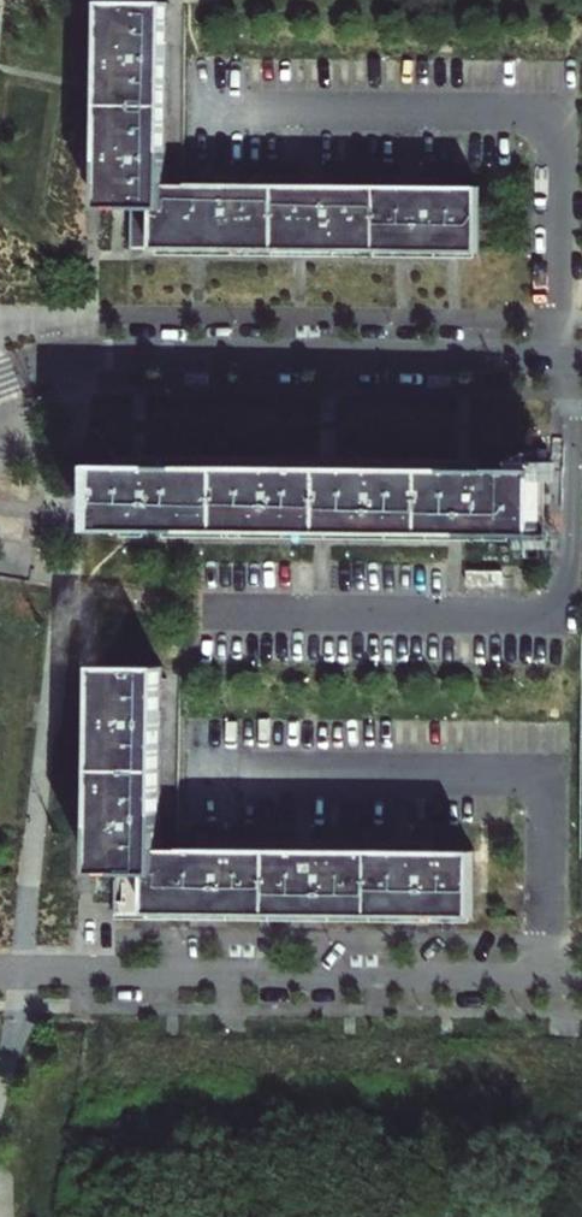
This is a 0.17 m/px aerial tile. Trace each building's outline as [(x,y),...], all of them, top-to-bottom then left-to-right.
[(166,209),(166,184),(167,3),(103,3),(101,209),(133,209),(155,209),(166,209)] [(478,253),(480,187),(166,184),(166,209),(155,209),(154,249),(478,253)] [(133,209),(133,249),(154,249),(155,209),(133,209)] [(540,536),(540,471),(102,466),(102,531),(540,536)] [(160,874),(160,848),(162,666),(96,666),(94,874),(124,874),(147,874),(160,874)] [(292,915),(388,915),(393,916),(473,916),(474,851),(160,848),(160,874),(147,874),(147,914),(185,914),(189,914),(287,915),(292,915)] [(123,913),(147,914),(147,874),(124,874),(123,913)]
